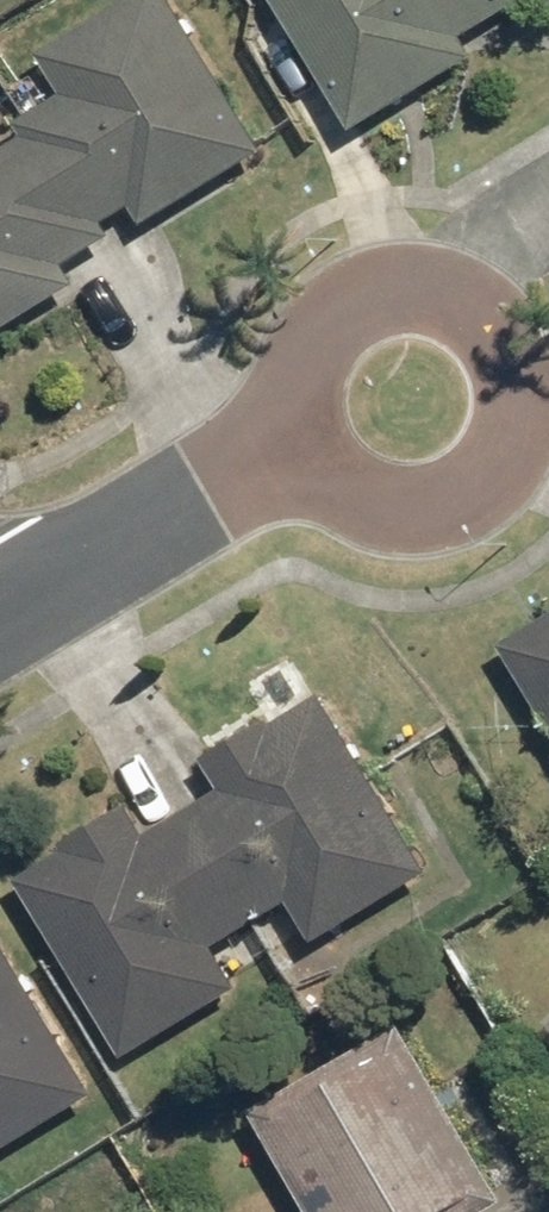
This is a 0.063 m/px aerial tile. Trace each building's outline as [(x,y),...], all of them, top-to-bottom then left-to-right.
[(176,0),(137,0),(50,54),(54,61),(14,86),(31,114),(2,131),(0,129),(0,330),(82,279),(74,266),(123,236),(114,222),(143,204),(152,219),(268,147),(176,0)] [(359,127),(479,53),(469,37),(529,0),(280,0),(359,127)] [(509,642),(548,704),(548,616),(509,642)] [(63,862),(29,883),(132,1054),(249,984),(227,948),(301,904),(322,938),(432,872),(328,699),(283,726),(276,714),(213,752),(234,787),(153,835),(133,802),(55,849),(63,862)] [(99,1094),(0,925),(0,1152),(99,1094)] [(263,1119),(317,1211),(491,1211),(514,1199),(417,1030),(263,1119)]
